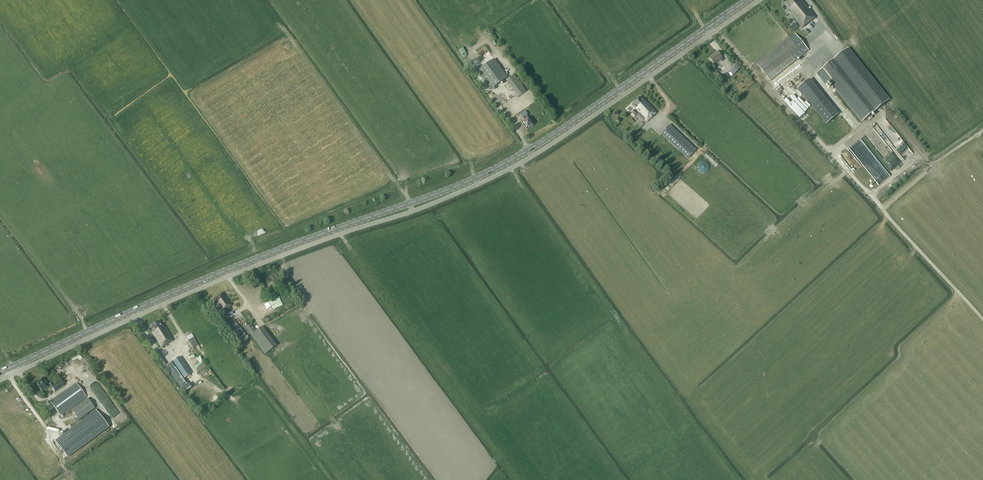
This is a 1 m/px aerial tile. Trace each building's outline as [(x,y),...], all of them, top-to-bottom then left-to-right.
[(816,17),(802,0),(790,0),(785,4),(789,9),(788,9),(788,11),(790,12),(791,13),(792,14),(791,14),(802,28),(816,17)] [(793,36),(757,64),(770,81),(809,50),(802,42),(796,35),(794,37),(793,36)] [(485,46),(479,50),(483,57),(490,52),(485,46)] [(717,52),(709,58),(714,64),(719,59),(722,62),(724,60),(717,52)] [(491,89),(507,77),(494,59),(478,71),(491,89)] [(862,122),(873,112),(832,61),(821,70),(862,122)] [(709,72),(718,82),(722,78),(713,68),(709,72)] [(506,80),(518,97),(526,90),(515,74),(506,80)] [(637,118),(639,116),(638,115),(646,123),(657,113),(645,100),(644,101),(640,97),(631,105),(635,109),(631,112),(637,118)] [(533,126),(533,125),(531,121),(531,120),(530,119),(529,119),(528,118),(527,116),(527,115),(527,114),(528,114),(525,111),(520,115),(522,118),(524,121),(522,123),(527,130),(531,127),(533,126)] [(696,150),(670,125),(661,134),(666,138),(661,144),(672,154),(676,149),(687,159),(696,150)] [(856,137),(846,141),(848,145),(858,141),(856,137)] [(696,166),(696,168),(696,170),(697,172),(699,174),(701,174),(703,175),(705,174),(706,173),(707,171),(708,169),(708,167),(707,165),(705,164),(703,163),(701,163),(699,163),(698,164),(696,166)] [(215,304),(222,313),(232,305),(223,292),(213,299),(217,304),(215,304)] [(232,321),(229,317),(226,318),(222,314),(219,317),(225,326),(232,321)] [(162,325),(159,321),(150,326),(154,332),(153,333),(162,348),(174,340),(164,324),(162,325)] [(230,325),(233,328),(228,332),(238,344),(247,337),(242,331),(235,321),(230,325)] [(276,346),(262,327),(256,332),(250,324),(245,328),(264,354),(276,346)] [(186,336),(193,347),(198,344),(192,333),(186,336)] [(156,355),(160,361),(159,361),(164,367),(169,374),(171,373),(181,388),(188,384),(184,378),(191,373),(180,357),(173,361),(167,365),(167,364),(159,352),(156,355)] [(47,384),(43,378),(36,383),(40,388),(39,388),(42,392),(49,387),(51,389),(52,388),(51,386),(52,386),(50,383),(47,384)] [(51,386),(52,388),(55,392),(64,386),(60,380),(52,386),(51,386)] [(60,415),(86,397),(76,383),(50,402),(60,415)] [(188,384),(181,388),(184,392),(191,387),(189,384),(188,384)] [(78,420),(94,408),(87,399),(71,410),(78,420)] [(96,411),(55,441),(67,457),(108,427),(96,411)]
